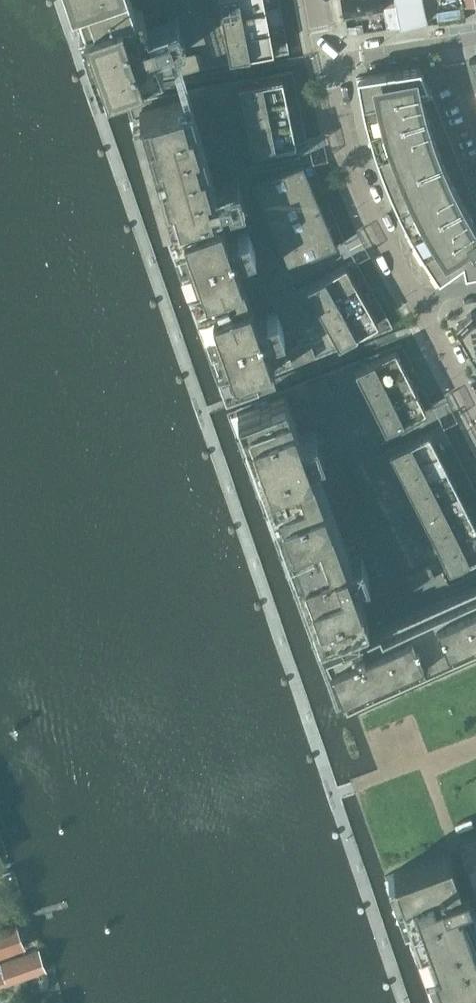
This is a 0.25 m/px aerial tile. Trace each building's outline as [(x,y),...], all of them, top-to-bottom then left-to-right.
[(100,89),(289,52),(279,0),(70,0),(100,89)] [(344,13),(367,9),(370,10),(374,10),(377,9),(380,6),(383,6),(382,0),(342,0),(344,13)] [(399,24),(425,20),(421,0),(394,0),(399,24)] [(466,6),(475,5),(475,9),(475,0),(465,0),(466,6)] [(463,262),(465,273),(475,271),(475,226),(474,223),(462,202),(451,181),(442,160),(434,137),(427,115),(420,86),(427,85),(420,67),(364,75),(364,76),(365,76),(367,88),(363,88),(366,103),(362,104),(362,105),(366,104),(369,118),(373,117),(379,140),(375,141),(380,155),(376,156),(376,157),(380,156),(385,170),(389,168),(398,190),(394,191),(400,205),(397,207),(397,208),(401,206),(407,219),(411,217),(422,238),(419,240),(426,252),(423,254),(423,255),(427,253),(435,267),(460,251),(463,262)] [(161,220),(223,395),(393,327),(355,259),(354,260),(344,241),(345,241),(311,160),(310,161),(306,140),(307,140),(292,70),(128,102),(161,220)] [(471,311),(457,325),(475,359),(475,310),(471,311)] [(338,709),(475,648),(475,491),(442,424),(441,424),(432,406),(433,405),(401,343),(229,412),(338,709)] [(462,848),(475,886),(475,843),(462,848)] [(460,882),(452,885),(450,881),(459,877),(450,852),(394,873),(419,943),(426,941),(434,961),(427,964),(427,965),(434,962),(442,984),(435,986),(435,987),(442,985),(449,1002),(475,1002),(475,924),(475,922),(475,920),(473,921),(463,894),(471,891),(467,879),(460,882)] [(24,947),(15,923),(0,929),(0,956),(24,947)] [(1,984),(45,970),(44,965),(39,950),(0,961),(0,981),(1,984)]
